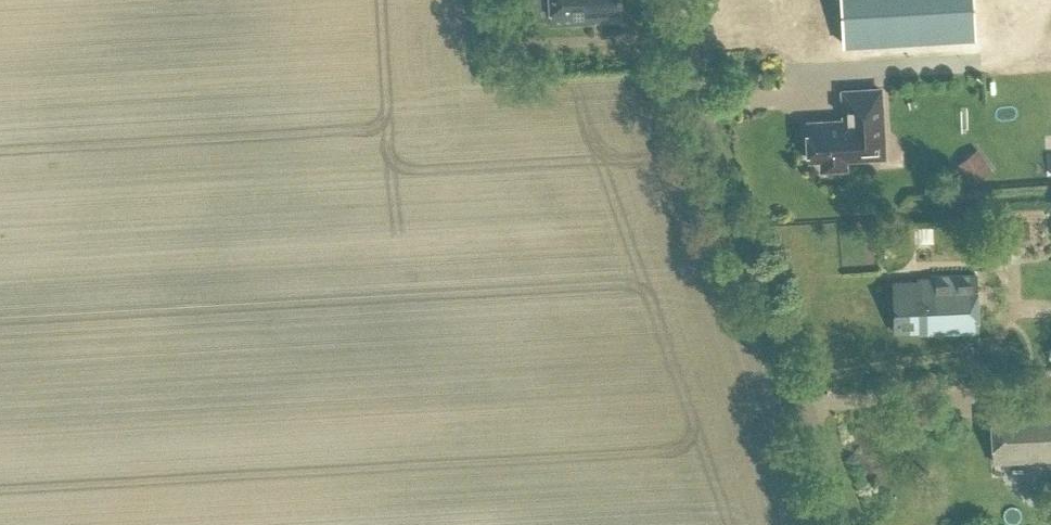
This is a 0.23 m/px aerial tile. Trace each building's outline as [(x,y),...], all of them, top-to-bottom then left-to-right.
[(594,16),(620,15),(619,0),(550,0),(551,21),(594,20),(594,16)] [(972,0),(841,0),(844,43),(974,35),(972,0)] [(840,154),(879,152),(876,86),(839,88),(841,116),(803,118),(805,156),(818,155),(818,160),(823,164),(836,163),(840,158),(840,154)] [(1044,112),(1042,86),(1032,86),(1034,112),(1044,112)] [(1015,114),(1013,88),(1003,89),(1005,115),(1015,114)] [(978,149),(959,163),(974,182),(992,168),(978,149)] [(931,238),(929,220),(907,222),(909,240),(931,238)] [(919,333),(979,331),(977,273),(915,275),(915,278),(893,279),(894,330),(919,329),(919,333)] [(991,400),(994,459),(1050,457),(1050,397),(991,400)]
